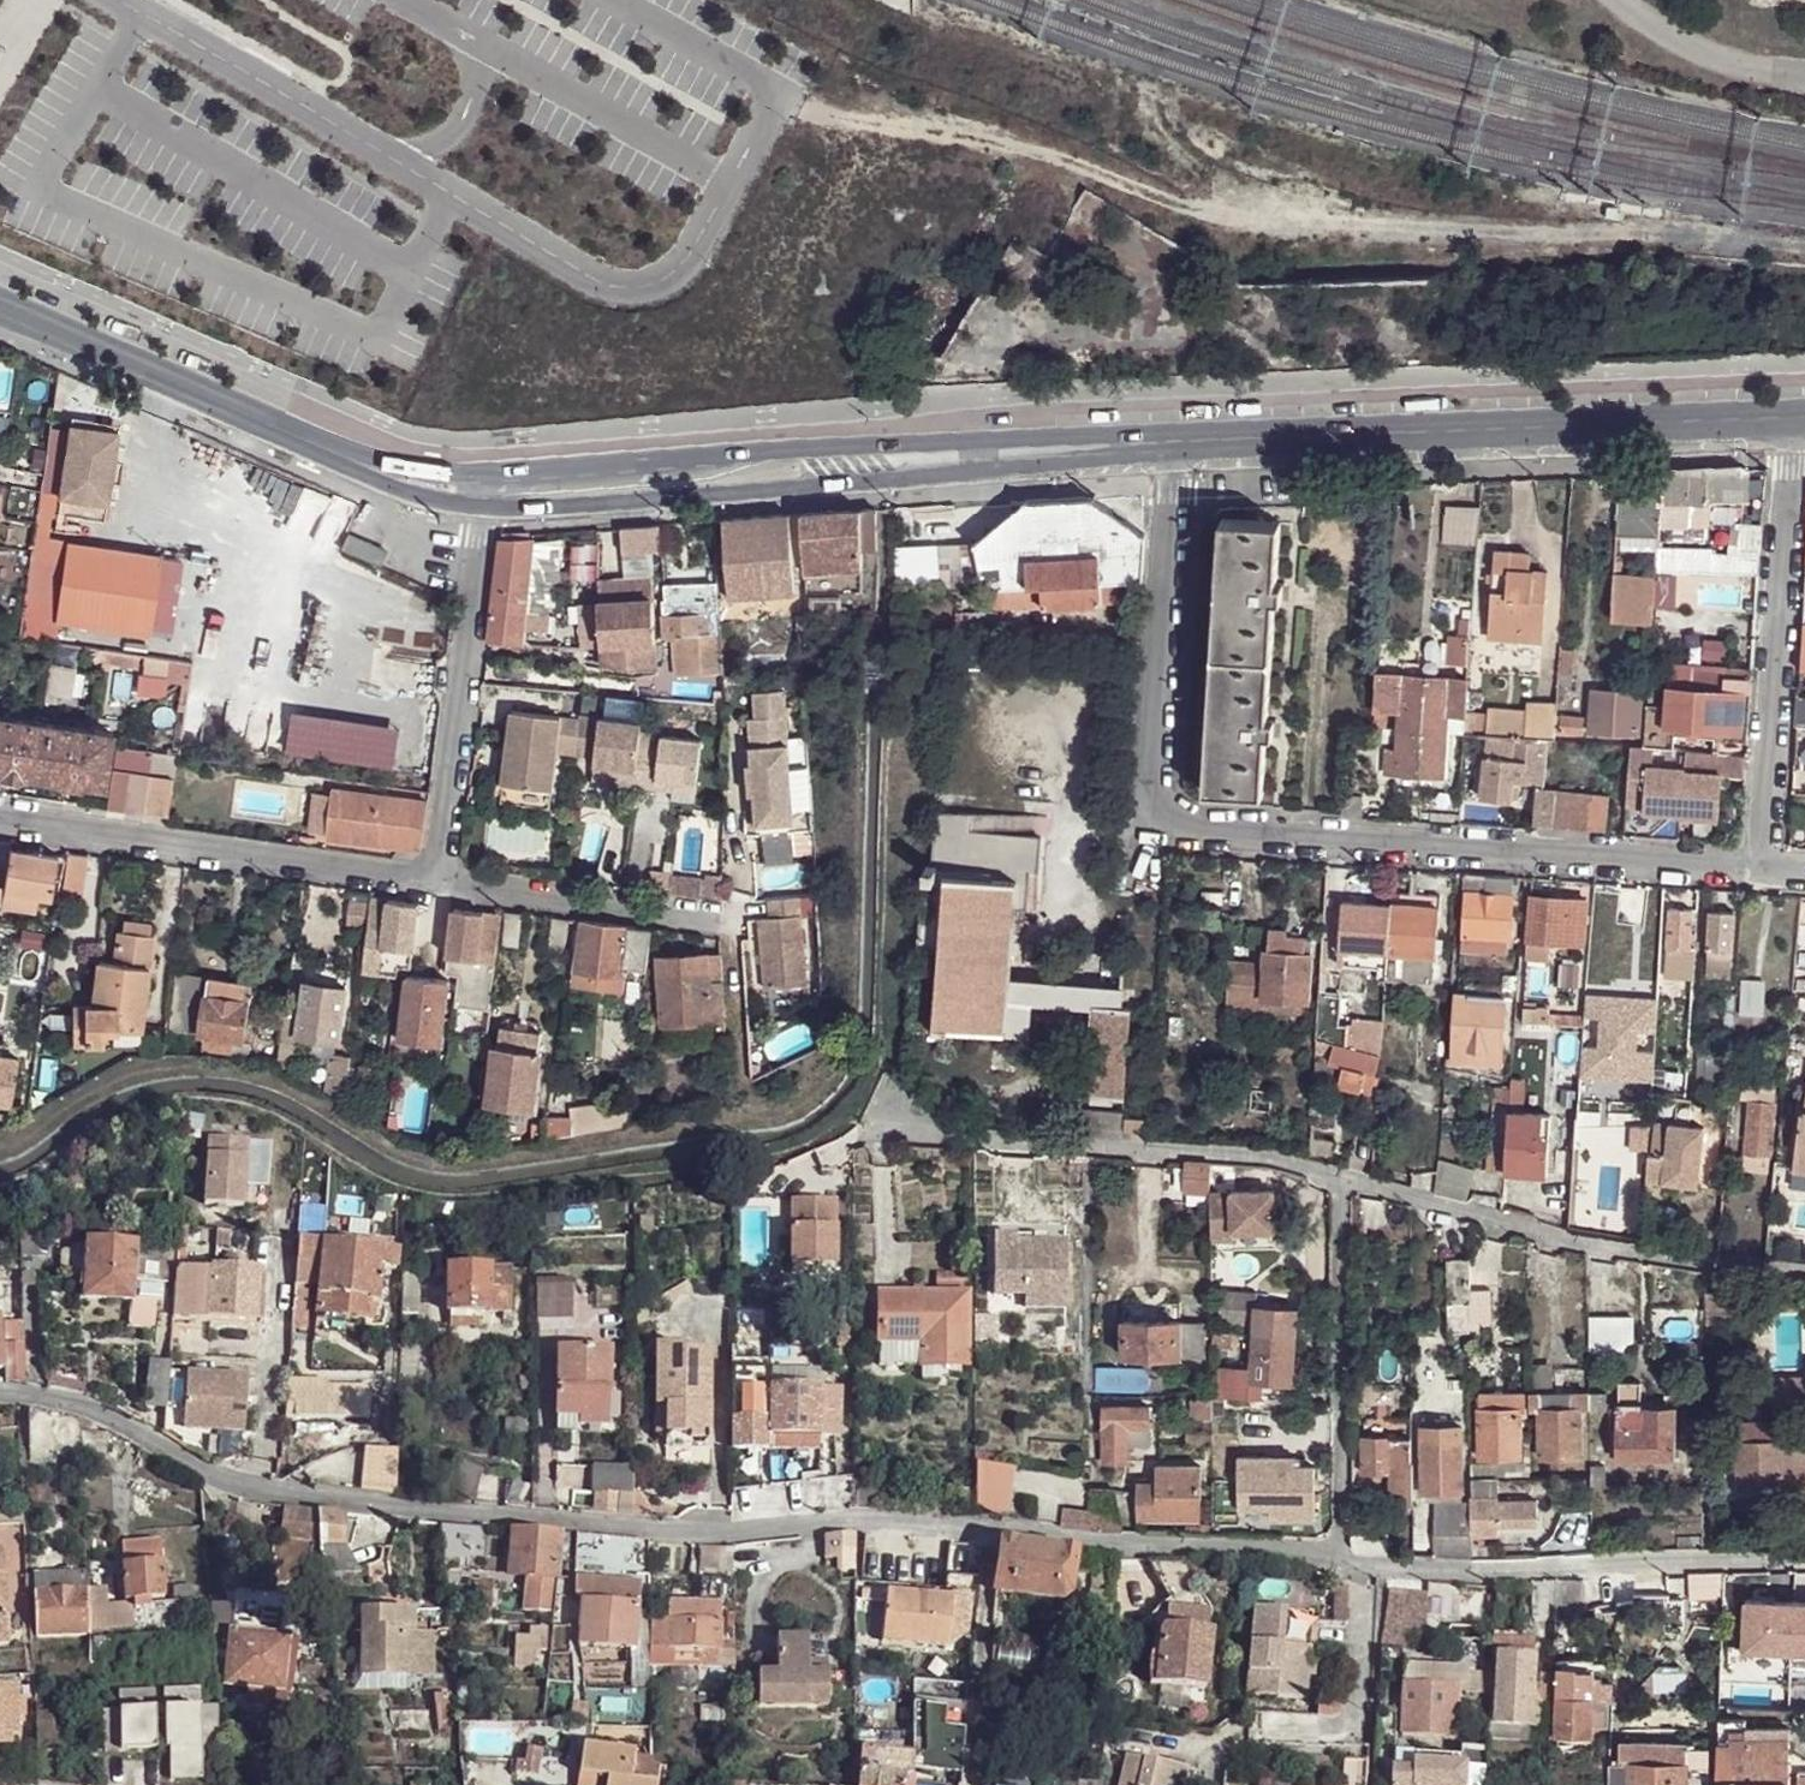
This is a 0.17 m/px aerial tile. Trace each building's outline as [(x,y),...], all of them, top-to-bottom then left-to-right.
[(117,433),(69,426),(68,434),(57,515),(58,515),(105,521),(110,480),(113,463),(117,433)] [(68,434),(49,431),(20,640),(55,647),(59,621),(69,545),(49,542),(53,521),(57,522),(58,515),(57,515),(68,434)] [(118,481),(121,465),(113,463),(110,480),(118,481)] [(1747,470),(1661,474),(1659,501),(1686,502),(1710,501),(1747,500),(1747,470)] [(1661,474),(1618,475),(1615,517),(1615,526),(1616,526),(1615,529),(1656,531),(1658,523),(1658,519),(1659,501),(1661,474)] [(1024,500),(972,545),(1026,561),(1099,558),(1145,535),(1090,497),(1024,500)] [(1686,502),(1659,501),(1658,519),(1658,523),(1684,525),(1686,502)] [(1710,501),(1686,502),(1684,525),(1707,527),(1710,501)] [(1474,546),(1476,508),(1442,505),(1439,544),(1474,546)] [(876,510),(864,511),(862,553),(876,551),(876,510)] [(862,511),(850,512),(852,553),(861,552),(862,511)] [(822,514),(801,515),(804,557),(849,555),(852,553),(850,512),(822,514)] [(790,516),(724,522),(729,599),(795,595),(790,516)] [(1204,794),(1263,798),(1266,737),(1273,738),(1274,721),(1267,721),(1274,600),(1280,601),(1282,585),(1275,584),(1278,524),(1220,521),(1204,794)] [(1760,525),(1740,524),(1740,527),(1734,526),(1734,532),(1733,533),(1730,533),(1727,546),(1736,547),(1736,551),(1758,552),(1760,525)] [(638,528),(621,530),(623,556),(643,555),(663,553),(660,527),(638,528)] [(385,552),(347,535),(341,549),(378,567),(385,552)] [(957,589),(958,612),(984,611),(1102,606),(1101,585),(1142,582),(1145,535),(1099,558),(1026,561),(972,545),(937,547),(937,589),(957,589)] [(532,544),(532,547),(524,615),(546,618),(548,608),(554,609),(557,584),(550,582),(552,572),(558,572),(562,541),(532,544)] [(160,558),(69,545),(59,621),(150,634),(160,558)] [(532,547),(500,546),(492,601),(487,641),(486,649),(519,655),(524,615),(532,547)] [(1656,550),(1654,573),(1709,574),(1709,554),(1710,550),(1656,550)] [(1541,628),(1545,571),(1527,570),(1528,553),(1493,551),(1486,641),(1517,643),(1518,627),(1541,628)] [(852,553),(849,555),(847,580),(860,580),(861,552),(852,553)] [(1757,558),(1709,554),(1709,574),(1727,575),(1757,575),(1757,558)] [(849,555),(804,557),(806,580),(847,580),(849,555)] [(170,636),(180,560),(160,558),(150,634),(170,636)] [(717,573),(706,573),(707,593),(705,594),(705,601),(705,607),(718,607),(717,573)] [(1609,621),(1650,624),(1652,594),(1653,577),(1612,574),(1612,584),(1609,621)] [(1690,577),(1657,575),(1656,607),(1689,608),(1690,577)] [(847,580),(806,580),(806,596),(860,594),(860,580),(847,580)] [(651,581),(599,583),(599,605),(653,602),(651,581)] [(1101,585),(1102,606),(1118,605),(1117,584),(1101,585)] [(839,598),(812,599),(812,629),(840,629),(839,598)] [(705,607),(705,601),(671,602),(672,616),(705,615),(705,607)] [(653,602),(599,605),(590,606),(591,612),(599,611),(602,647),(655,641),(653,602)] [(672,616),(666,616),(664,639),(670,640),(674,677),(722,672),(720,636),(714,636),(713,614),(705,615),(672,616)] [(7,617),(5,633),(16,635),(18,618),(7,617)] [(1469,620),(1461,619),(1460,636),(1468,637),(1469,620)] [(1518,627),(1517,643),(1540,644),(1541,628),(1518,627)] [(1448,665),(1466,666),(1468,637),(1460,636),(1450,636),(1448,665)] [(655,641),(602,647),(602,663),(657,669),(655,641)] [(1572,649),(1561,649),(1560,673),(1571,674),(1572,649)] [(104,654),(101,674),(109,676),(111,670),(138,675),(140,661),(104,654)] [(1750,680),(1751,659),(1740,658),(1739,671),(1739,679),(1750,680)] [(182,688),(189,684),(192,670),(145,661),(142,681),(140,695),(163,699),(166,686),(182,688)] [(1666,707),(1645,705),(1641,746),(1664,749),(1666,729),(1718,733),(1717,741),(1746,743),(1750,680),(1739,679),(1723,678),(1723,670),(1692,667),(1691,690),(1668,688),(1666,707)] [(1739,671),(1723,670),(1723,678),(1739,679),(1739,671)] [(61,698),(65,673),(53,671),(48,697),(61,698)] [(1466,680),(1377,674),(1375,709),(1389,709),(1399,710),(1397,753),(1386,752),(1384,774),(1395,775),(1442,778),(1445,713),(1463,714),(1466,680)] [(186,701),(189,684),(182,688),(179,700),(186,701)] [(1639,694),(1592,690),(1589,733),(1636,736),(1639,694)] [(784,692),(752,695),(755,719),(747,719),(750,747),(754,747),(755,764),(744,765),(748,826),(754,826),(792,823),(810,822),(807,768),(788,770),(784,692)] [(1797,726),(1804,727),(1804,703),(1798,703),(1797,726)] [(1525,707),(1525,713),(1523,738),(1548,740),(1552,740),(1554,709),(1525,707)] [(1374,719),(1373,730),(1387,730),(1389,709),(1375,709),(1374,719)] [(1472,718),(1472,734),(1486,735),(1512,737),(1523,738),(1525,713),(1486,710),(1486,718),(1472,718)] [(514,715),(504,788),(554,795),(560,754),(575,756),(577,725),(577,724),(514,715)] [(1582,719),(1562,717),(1559,732),(1580,734),(1582,719)] [(594,759),(594,768),(636,773),(634,789),(655,793),(656,783),(672,786),(695,789),(701,745),(640,736),(641,727),(580,718),(575,756),(594,759)] [(0,719),(0,774),(4,775),(3,777),(21,780),(21,777),(63,783),(63,786),(82,789),(82,786),(104,789),(111,735),(0,719)] [(1512,737),(1486,735),(1481,799),(1510,800),(1510,797),(1511,784),(1511,781),(1544,783),(1548,740),(1523,738),(1512,737)] [(1372,737),(1354,737),(1353,750),(1372,750),(1372,737)] [(1626,745),(1621,804),(1643,805),(1642,812),(1680,815),(1685,751),(1664,749),(1641,746),(1626,745)] [(750,747),(743,748),(744,765),(755,764),(754,747),(750,747)] [(150,756),(114,751),(110,776),(127,779),(128,773),(148,776),(150,757),(150,756)] [(1742,777),(1743,756),(1685,751),(1680,815),(1680,818),(1718,820),(1720,776),(1742,777)] [(170,781),(173,760),(150,756),(150,757),(148,776),(147,777),(170,781)] [(636,773),(594,768),(592,784),(634,789),(636,773)] [(105,809),(142,815),(147,777),(148,776),(128,773),(127,779),(110,776),(105,809)] [(170,781),(147,777),(142,815),(164,818),(170,781)] [(656,783),(655,793),(670,796),(672,786),(656,783)] [(1519,784),(1511,784),(1510,797),(1518,798),(1519,784)] [(502,806),(551,813),(554,795),(504,788),(502,806)] [(1542,790),(1539,825),(1551,827),(1555,792),(1542,790)] [(380,798),(332,791),(331,796),(326,838),(326,839),(374,846),(380,798)] [(1583,794),(1555,792),(1551,827),(1604,831),(1607,796),(1583,794)] [(311,835),(326,838),(331,796),(315,795),(311,835)] [(426,804),(380,798),(374,846),(420,851),(426,804)] [(1459,825),(1459,815),(1429,812),(1428,824),(1459,825)] [(1043,817),(937,813),(932,865),(937,866),(937,869),(973,872),(973,877),(1015,882),(1012,908),(1035,910),(1043,817)] [(792,823),(754,826),(754,836),(810,833),(810,822),(792,823)] [(58,860),(9,852),(4,892),(28,895),(51,898),(53,898),(58,860)] [(86,896),(91,858),(72,856),(66,893),(86,896)] [(932,865),(926,865),(925,876),(935,877),(937,869),(937,866),(932,865)] [(917,951),(935,953),(929,1025),(927,1025),(927,1029),(948,1031),(948,1029),(1002,1033),(1005,999),(1006,979),(1012,908),(1015,882),(973,877),(973,872),(937,869),(935,877),(925,876),(917,951)] [(650,873),(647,892),(700,899),(702,880),(670,876),(650,873)] [(706,875),(703,899),(715,901),(722,902),(723,877),(706,875)] [(1487,877),(1465,875),(1464,893),(1485,895),(1487,877)] [(1485,895),(1512,896),(1513,878),(1499,878),(1487,877),(1485,895)] [(39,897),(28,895),(4,892),(0,891),(0,908),(38,913),(39,897)] [(1440,898),(1390,893),(1390,906),(1439,909),(1440,898)] [(1485,895),(1464,893),(1461,936),(1508,939),(1510,938),(1512,896),(1485,895)] [(1586,901),(1531,897),(1527,941),(1550,943),(1583,945),(1586,901)] [(803,972),(799,898),(768,900),(769,919),(757,919),(760,974),(803,972)] [(419,906),(372,900),(372,905),(369,926),(364,974),(398,978),(400,969),(412,971),(419,906)] [(372,905),(352,903),(350,924),(369,926),(372,905)] [(1390,906),(1342,903),(1339,966),(1386,969),(1387,955),(1390,906)] [(1439,909),(1390,906),(1387,955),(1435,958),(1439,909)] [(1692,911),(1668,909),(1666,947),(1689,948),(1692,911)] [(502,916),(454,911),(446,975),(460,976),(456,1007),(490,1012),(502,916)] [(1733,913),(1710,911),(1707,950),(1730,951),(1733,913)] [(522,915),(505,913),(502,944),(518,947),(522,915)] [(126,917),(125,930),(153,933),(154,921),(126,917)] [(568,922),(552,919),(547,950),(563,953),(568,922)] [(615,926),(582,921),(575,972),(624,978),(628,949),(630,929),(615,926)] [(125,930),(120,929),(116,960),(100,958),(94,1003),(75,1003),(74,1040),(105,1040),(105,1026),(143,1027),(156,934),(153,933),(125,930)] [(652,931),(630,929),(628,949),(639,951),(649,952),(652,931)] [(1287,930),(1270,929),(1269,936),(1286,937),(1287,930)] [(1268,951),(1309,954),(1310,939),(1286,937),(1269,936),(1268,951)] [(1508,939),(1461,936),(1460,952),(1507,955),(1508,939)] [(1549,961),(1550,943),(1527,941),(1526,959),(1549,961)] [(639,951),(628,949),(624,978),(635,980),(639,951)] [(1307,1002),(1311,954),(1309,954),(1268,951),(1265,950),(1264,963),(1262,998),(1307,1002)] [(1706,975),(1729,976),(1730,951),(1707,950),(1706,975)] [(635,980),(636,982),(644,983),(649,952),(639,951),(635,980)] [(720,955),(706,956),(708,983),(721,982),(720,955)] [(1434,984),(1435,958),(1387,955),(1386,969),(1385,981),(1434,984)] [(706,956),(657,960),(662,1026),(711,1023),(711,1021),(708,983),(706,956)] [(1226,961),(1224,1009),(1247,1012),(1249,998),(1252,962),(1226,961)] [(1262,998),(1264,963),(1252,962),(1249,998),(1247,1012),(1306,1016),(1307,1002),(1262,998)] [(624,978),(575,972),(574,984),(622,990),(624,978)] [(1670,983),(1670,974),(1661,973),(1660,982),(1670,983)] [(252,987),(175,977),(168,1032),(204,1038),(203,1049),(221,1051),(231,1054),(233,1042),(244,1043),(252,1044),(254,1032),(246,1032),(252,987)] [(407,977),(400,1041),(425,1044),(441,1047),(450,982),(428,980),(410,978),(407,977)] [(1123,989),(1006,979),(1005,999),(1029,1001),(1093,1007),(1093,1004),(1121,1006),(1123,989)] [(1760,982),(1740,981),(1739,1015),(1759,1016),(1760,982)] [(721,982),(708,983),(711,1021),(724,1020),(721,982)] [(345,989),(298,983),(297,992),(303,994),(300,1017),(297,1039),(338,1044),(345,989)] [(1469,985),(1468,994),(1505,997),(1506,988),(1469,985)] [(1517,989),(1506,988),(1505,997),(1516,997),(1517,989)] [(1319,993),(1316,1040),(1342,1048),(1349,1049),(1381,1058),(1382,1024),(1354,1022),(1354,1024),(1340,1024),(1342,994),(1319,993)] [(1505,997),(1458,994),(1456,1009),(1452,1064),(1500,1067),(1505,997)] [(1005,999),(1002,1033),(1026,1035),(1029,1001),(1005,999)] [(1121,1006),(1093,1004),(1093,1007),(1086,1096),(1090,1097),(1113,1098),(1124,1099),(1132,1007),(1121,1006)] [(1521,1023),(1534,1024),(1535,1008),(1522,1008),(1521,1023)] [(1535,1008),(1534,1024),(1547,1024),(1548,1015),(1548,1009),(1535,1008)] [(300,1017),(285,1015),(281,1046),(296,1048),(297,1039),(300,1017)] [(1583,1017),(1548,1015),(1547,1024),(1583,1026),(1583,1017)] [(725,1041),(724,1023),(713,1023),(715,1041),(725,1041)] [(542,1033),(502,1027),(499,1048),(539,1053),(542,1033)] [(1736,1052),(1747,1052),(1747,1039),(1737,1038),(1736,1052)] [(1369,1095),(1381,1058),(1349,1049),(1342,1048),(1333,1046),(1316,1040),(1315,1051),(1331,1056),(1328,1064),(1342,1068),(1337,1087),(1369,1095)] [(231,1054),(251,1058),(252,1044),(244,1043),(233,1042),(231,1054)] [(499,1048),(496,1047),(488,1102),(494,1103),(530,1108),(534,1109),(541,1054),(539,1053),(499,1048)] [(350,1057),(333,1054),(328,1095),(343,1104),(346,1092),(347,1081),(349,1064),(350,1057)] [(1704,1054),(1695,1054),(1694,1081),(1703,1081),(1704,1054)] [(1719,1054),(1704,1054),(1703,1081),(1718,1081),(1719,1054)] [(13,1109),(19,1062),(0,1059),(0,1107),(13,1109)] [(1734,1073),(1733,1094),(1743,1095),(1744,1074),(1734,1073)] [(1510,1093),(1509,1108),(1524,1110),(1526,1081),(1511,1080),(1510,1088),(1510,1093)] [(1496,1088),(1493,1114),(1508,1115),(1509,1108),(1510,1093),(1510,1088),(1496,1088)] [(1692,1101),(1652,1097),(1651,1123),(1655,1124),(1689,1128),(1692,1101)] [(1773,1103),(1750,1101),(1744,1155),(1768,1158),(1773,1103)] [(528,1123),(530,1108),(494,1103),(493,1118),(528,1123)] [(1076,1109),(1073,1135),(1121,1137),(1123,1112),(1076,1109)] [(1794,1165),(1804,1167),(1804,1111),(1803,1111),(1801,1110),(1794,1165)] [(474,1116),(458,1113),(456,1128),(472,1130),(474,1116)] [(1544,1116),(1511,1113),(1509,1140),(1505,1173),(1547,1177),(1549,1147),(1541,1146),(1543,1135),(1544,1116)] [(1493,1114),(1491,1138),(1507,1139),(1508,1115),(1493,1114)] [(491,1121),(480,1119),(477,1141),(476,1141),(476,1149),(485,1149),(486,1141),(489,1141),(491,1121)] [(1142,1120),(1126,1119),(1125,1131),(1142,1132),(1142,1120)] [(544,1120),(543,1141),(560,1137),(578,1134),(577,1121),(574,1121),(544,1120)] [(1479,1127),(1457,1121),(1454,1134),(1476,1140),(1479,1127)] [(1701,1160),(1704,1130),(1689,1128),(1655,1124),(1651,1155),(1701,1160)] [(1550,1136),(1543,1135),(1541,1146),(1549,1147),(1550,1136)] [(1507,1139),(1491,1138),(1489,1172),(1504,1173),(1507,1139)] [(244,1142),(206,1139),(202,1206),(239,1208),(244,1142)] [(1309,1142),(1309,1160),(1328,1166),(1330,1143),(1309,1142)] [(1698,1187),(1701,1160),(1651,1155),(1649,1155),(1648,1180),(1698,1187)] [(1768,1158),(1744,1155),(1743,1169),(1767,1171),(1768,1158)] [(1210,1164),(1186,1163),(1185,1192),(1209,1194),(1209,1193),(1209,1189),(1210,1170),(1210,1164)] [(1437,1195),(1465,1204),(1474,1170),(1444,1163),(1437,1195)] [(1794,1165),(1792,1172),(1804,1174),(1804,1167),(1794,1165)] [(1209,1194),(1210,1246),(1229,1246),(1230,1233),(1270,1236),(1273,1196),(1209,1193),(1209,1194)] [(788,1203),(789,1269),(834,1269),(833,1203),(788,1203)] [(550,1213),(531,1213),(531,1240),(550,1239),(550,1213)] [(1409,1256),(1410,1228),(1391,1227),(1391,1256),(1409,1256)] [(989,1236),(989,1295),(1020,1295),(1019,1308),(1060,1309),(1061,1243),(1040,1243),(1039,1235),(989,1236)] [(324,1246),(296,1243),(294,1262),(293,1283),(308,1286),(319,1287),(324,1246)] [(60,1286),(85,1288),(87,1245),(62,1254),(60,1286)] [(133,1248),(87,1245),(85,1288),(84,1300),(170,1305),(171,1267),(132,1265),(133,1248)] [(381,1251),(324,1246),(319,1287),(318,1298),(326,1299),(368,1303),(375,1304),(379,1271),(381,1251)] [(171,1267),(172,1250),(133,1248),(132,1265),(171,1267)] [(398,1253),(381,1251),(379,1271),(395,1272),(398,1253)] [(1468,1259),(1446,1259),(1447,1303),(1469,1303),(1469,1299),(1468,1272),(1468,1259)] [(418,1262),(417,1273),(419,1273),(418,1284),(422,1284),(431,1271),(418,1262)] [(256,1275),(174,1270),(171,1321),(260,1326),(260,1315),(254,1315),(256,1275)] [(490,1271),(447,1271),(446,1313),(451,1313),(480,1313),(490,1314),(490,1271)] [(510,1271),(490,1271),(490,1314),(503,1313),(511,1314),(510,1271)] [(417,1273),(403,1272),(401,1316),(417,1317),(418,1284),(419,1273),(417,1273)] [(1486,1272),(1468,1272),(1469,1299),(1469,1303),(1469,1321),(1483,1322),(1486,1322),(1487,1308),(1486,1275),(1486,1272)] [(1506,1276),(1486,1275),(1487,1308),(1506,1308),(1506,1276)] [(963,1280),(919,1281),(919,1296),(963,1295),(963,1280)] [(308,1286),(293,1283),(291,1313),(302,1314),(305,1314),(308,1286)] [(569,1291),(536,1291),(536,1323),(569,1322),(569,1291)] [(1253,1324),(1254,1309),(1255,1294),(1220,1291),(1218,1322),(1253,1324)] [(963,1295),(919,1296),(877,1296),(877,1342),(920,1341),(920,1366),(964,1366),(963,1295)] [(989,1295),(989,1307),(1019,1308),(1020,1295),(989,1295)] [(326,1299),(318,1298),(317,1316),(324,1317),(326,1299)] [(368,1303),(326,1299),(324,1317),(365,1321),(368,1303)] [(1469,1303),(1447,1303),(1448,1333),(1469,1332),(1469,1321),(1469,1303)] [(1250,1370),(1216,1368),(1214,1397),(1257,1400),(1258,1382),(1291,1385),(1297,1312),(1254,1309),(1253,1324),(1250,1370)] [(480,1313),(451,1313),(450,1326),(480,1327),(480,1313)] [(1632,1315),(1587,1316),(1588,1354),(1633,1352),(1632,1315)] [(1469,1332),(1469,1339),(1483,1338),(1483,1322),(1469,1321),(1469,1332)] [(7,1322),(7,1347),(22,1348),(21,1322),(7,1322)] [(1178,1322),(1123,1322),(1123,1358),(1177,1359),(1178,1322)] [(1178,1322),(1177,1359),(1205,1359),(1204,1322),(1178,1322)] [(982,1329),(972,1328),(972,1356),(982,1355),(982,1329)] [(1230,1331),(1211,1331),(1211,1346),(1214,1346),(1227,1346),(1230,1346),(1230,1331)] [(920,1341),(877,1342),(877,1367),(920,1366),(920,1341)] [(709,1349),(683,1350),(683,1344),(655,1343),(655,1405),(666,1405),(666,1439),(709,1439),(709,1349)] [(1227,1346),(1214,1346),(1214,1356),(1227,1357),(1227,1346)] [(22,1348),(7,1347),(8,1384),(25,1386),(24,1348),(22,1348)] [(611,1352),(556,1352),(557,1436),(581,1436),(581,1427),(608,1427),(608,1395),(611,1396),(611,1352)] [(734,1419),(733,1450),(817,1452),(818,1437),(836,1438),(837,1389),(821,1389),(768,1388),(768,1370),(751,1369),(752,1353),(733,1352),(733,1369),(734,1419)] [(149,1354),(145,1414),(165,1415),(169,1357),(169,1355),(149,1354)] [(1529,1366),(1529,1394),(1529,1411),(1539,1411),(1539,1458),(1581,1458),(1580,1410),(1589,1411),(1589,1410),(1589,1395),(1588,1364),(1567,1365),(1568,1395),(1549,1395),(1548,1365),(1529,1366)] [(964,1366),(920,1366),(920,1380),(963,1381),(964,1366)] [(821,1371),(768,1370),(768,1388),(821,1389),(821,1371)] [(1783,1399),(1804,1393),(1804,1390),(1801,1374),(1777,1381),(1783,1399)] [(247,1379),(186,1377),(183,1431),(245,1434),(247,1379)] [(295,1397),(367,1398),(367,1384),(286,1382),(286,1391),(285,1417),(294,1417),(295,1397)] [(1291,1385),(1258,1382),(1257,1400),(1301,1404),(1302,1386),(1291,1385)] [(1619,1382),(1619,1410),(1619,1460),(1673,1460),(1673,1410),(1642,1410),(1642,1382),(1619,1382)] [(1589,1395),(1589,1410),(1605,1409),(1604,1394),(1589,1395)] [(1479,1459),(1521,1459),(1520,1416),(1526,1416),(1525,1395),(1481,1396),(1481,1411),(1479,1411),(1479,1459)] [(367,1398),(295,1397),(294,1417),(369,1418),(369,1398),(367,1398)] [(1212,1398),(1197,1398),(1198,1419),(1212,1419),(1211,1404),(1212,1398)] [(1212,1419),(1211,1424),(1222,1424),(1222,1404),(1211,1404),(1212,1419)] [(666,1405),(655,1405),(655,1439),(666,1439),(666,1405)] [(1148,1408),(1103,1408),(1103,1445),(1127,1445),(1127,1428),(1148,1428),(1148,1408)] [(31,1462),(82,1459),(81,1433),(81,1420),(63,1416),(30,1410),(31,1462)] [(1780,1422),(1739,1423),(1739,1440),(1780,1438),(1780,1422)] [(1148,1428),(1127,1428),(1127,1445),(1148,1445),(1148,1428)] [(1462,1428),(1421,1428),(1422,1493),(1461,1493),(1462,1428)] [(1471,1463),(1472,1479),(1477,1478),(1499,1478),(1529,1478),(1530,1433),(1524,1432),(1523,1463),(1471,1463)] [(108,1435),(81,1433),(82,1459),(82,1465),(105,1467),(108,1435)] [(1212,1437),(1185,1437),(1185,1446),(1212,1446),(1212,1437)] [(1785,1487),(1786,1501),(1804,1500),(1804,1437),(1785,1438),(1785,1487)] [(1410,1438),(1362,1438),(1362,1473),(1390,1474),(1392,1474),(1392,1465),(1410,1465),(1410,1464),(1410,1438)] [(1785,1487),(1785,1438),(1780,1438),(1739,1440),(1736,1440),(1737,1489),(1745,1488),(1785,1487)] [(1103,1446),(1103,1462),(1125,1463),(1127,1446),(1103,1446)] [(366,1450),(363,1493),(395,1497),(396,1453),(366,1450)] [(1591,1477),(1591,1487),(1608,1487),(1607,1465),(1603,1465),(1603,1460),(1603,1459),(1602,1458),(1602,1457),(1601,1456),(1600,1456),(1600,1455),(1590,1455),(1591,1477)] [(1270,1459),(1237,1458),(1237,1510),(1268,1510),(1269,1519),(1314,1519),(1314,1467),(1294,1467),(1270,1467),(1270,1459)] [(1270,1467),(1294,1467),(1295,1459),(1270,1459),(1270,1467)] [(288,1463),(281,1462),(279,1483),(283,1484),(300,1474),(297,1463),(288,1463)] [(474,1505),(482,1474),(454,1462),(444,1502),(474,1505)] [(1013,1469),(973,1463),(974,1486),(996,1487),(995,1519),(1006,1520),(1013,1469)] [(1391,1505),(1413,1505),(1413,1464),(1410,1464),(1410,1465),(1392,1465),(1392,1474),(1390,1474),(1391,1505)] [(631,1494),(631,1470),(596,1468),(594,1494),(598,1495),(616,1495),(614,1515),(630,1517),(631,1494)] [(1157,1521),(1199,1521),(1199,1469),(1158,1469),(1158,1486),(1157,1521)] [(1477,1478),(1472,1479),(1472,1499),(1494,1499),(1494,1496),(1493,1490),(1478,1490),(1477,1478)] [(1499,1478),(1477,1478),(1478,1490),(1493,1490),(1494,1496),(1499,1496),(1499,1478)] [(996,1487),(974,1486),(974,1493),(974,1516),(995,1519),(996,1487)] [(1158,1486),(1138,1486),(1138,1521),(1157,1521),(1158,1486)] [(885,1491),(856,1489),(855,1510),(884,1512),(885,1491)] [(1113,1490),(1087,1490),(1086,1496),(1088,1496),(1086,1513),(1090,1514),(1090,1531),(1121,1533),(1113,1490)] [(512,1491),(511,1508),(530,1509),(530,1491),(512,1491)] [(1086,1513),(1088,1496),(1086,1496),(1082,1495),(1066,1493),(1064,1511),(1086,1513)] [(1461,1493),(1422,1493),(1422,1502),(1461,1503),(1461,1493)] [(631,1494),(630,1517),(648,1518),(648,1510),(638,1495),(631,1494)] [(616,1495),(598,1495),(596,1514),(614,1515),(616,1495)] [(1494,1499),(1472,1499),(1472,1506),(1472,1537),(1484,1537),(1498,1537),(1498,1527),(1537,1526),(1537,1502),(1498,1502),(1498,1499),(1494,1499)] [(1472,1506),(1437,1506),(1434,1559),(1473,1561),(1472,1548),(1472,1537),(1472,1506)] [(321,1511),(288,1508),(284,1536),(323,1541),(321,1511)] [(344,1515),(321,1511),(323,1541),(323,1543),(346,1544),(346,1542),(344,1521),(344,1515)] [(354,1520),(344,1521),(346,1542),(355,1542),(354,1520)] [(1185,1526),(1185,1536),(1199,1536),(1199,1527),(1185,1526)] [(1199,1536),(1209,1537),(1209,1527),(1199,1526),(1199,1527),(1199,1536)] [(562,1533),(513,1529),(509,1575),(527,1576),(526,1598),(535,1599),(534,1611),(555,1613),(559,1579),(562,1533)] [(856,1533),(826,1536),(827,1559),(840,1558),(841,1570),(855,1569),(856,1533)] [(576,1574),(648,1580),(647,1541),(578,1535),(576,1574)] [(1484,1537),(1472,1537),(1472,1548),(1473,1561),(1493,1560),(1492,1547),(1485,1547),(1484,1537)] [(162,1543),(124,1545),(128,1599),(164,1597),(162,1543)] [(323,1543),(325,1569),(360,1568),(346,1544),(323,1543)] [(1069,1601),(1075,1554),(1001,1545),(998,1567),(995,1592),(1069,1601)] [(731,1548),(702,1547),(700,1578),(733,1581),(731,1548)] [(1182,1560),(1149,1560),(1172,1605),(1198,1592),(1182,1560)] [(87,1573),(27,1577),(28,1594),(34,1594),(88,1591),(88,1587),(87,1573)] [(1768,1575),(1737,1574),(1737,1609),(1768,1608),(1768,1575)] [(1723,1575),(1692,1575),(1694,1603),(1722,1602),(1723,1575)] [(640,1586),(576,1579),(576,1597),(581,1598),(579,1628),(580,1629),(579,1645),(630,1651),(632,1695),(651,1697),(650,1666),(650,1650),(649,1625),(638,1624),(640,1586)] [(1557,1583),(1556,1617),(1585,1615),(1580,1581),(1557,1583)] [(481,1582),(469,1582),(468,1602),(479,1602),(481,1582)] [(494,1584),(481,1582),(479,1602),(480,1602),(492,1603),(494,1584)] [(1557,1583),(1531,1585),(1532,1617),(1556,1617),(1557,1583)] [(105,1587),(88,1587),(88,1591),(89,1605),(106,1604),(105,1587)] [(1348,1623),(1346,1589),(1331,1590),(1332,1623),(1348,1623)] [(1393,1589),(1389,1646),(1414,1647),(1415,1632),(1428,1633),(1431,1591),(1393,1589)] [(88,1591),(34,1594),(37,1636),(90,1633),(90,1629),(89,1605),(88,1591)] [(302,1599),(237,1591),(237,1601),(233,1633),(288,1639),(298,1639),(299,1639),(302,1599)] [(886,1604),(887,1595),(865,1592),(863,1600),(886,1604)] [(889,1594),(883,1642),(947,1649),(953,1602),(889,1594)] [(535,1599),(526,1598),(524,1611),(534,1611),(535,1599)] [(215,1648),(232,1649),(233,1633),(237,1601),(211,1601),(215,1648)] [(492,1603),(480,1602),(479,1620),(489,1620),(492,1603)] [(106,1604),(89,1605),(90,1629),(132,1626),(131,1603),(106,1604)] [(720,1606),(669,1604),(668,1617),(669,1623),(720,1626),(720,1606)] [(1254,1608),(1245,1693),(1304,1699),(1312,1614),(1254,1608)] [(362,1612),(362,1674),(406,1674),(430,1673),(429,1633),(405,1633),(405,1622),(405,1612),(362,1612)] [(1194,1618),(1163,1615),(1162,1630),(1193,1633),(1194,1618)] [(668,1617),(662,1617),(662,1623),(654,1622),(655,1650),(666,1649),(667,1623),(669,1623),(668,1617)] [(20,1632),(21,1626),(8,1626),(7,1620),(0,1620),(0,1633),(20,1632)] [(405,1633),(429,1633),(430,1622),(416,1622),(405,1622),(405,1633)] [(701,1652),(720,1651),(720,1644),(721,1626),(720,1626),(669,1623),(667,1623),(666,1649),(676,1650),(701,1652)] [(1205,1689),(1210,1634),(1193,1633),(1162,1630),(1159,1655),(1157,1685),(1205,1689)] [(232,1649),(228,1681),(252,1683),(283,1686),(288,1639),(233,1633),(232,1649)] [(1495,1638),(1495,1659),(1500,1659),(1537,1660),(1538,1637),(1495,1638)] [(760,1708),(778,1708),(779,1701),(808,1702),(807,1698),(827,1698),(827,1708),(849,1708),(849,1683),(827,1682),(827,1677),(829,1677),(829,1663),(809,1663),(809,1638),(778,1638),(778,1676),(760,1676),(760,1708)] [(298,1639),(288,1639),(283,1686),(252,1683),(250,1701),(285,1704),(293,1686),(298,1639)] [(156,1643),(137,1644),(137,1654),(157,1653),(156,1643)] [(137,1654),(137,1644),(121,1644),(121,1654),(137,1654)] [(533,1664),(535,1655),(535,1649),(514,1647),(512,1668),(533,1669),(533,1664)] [(655,1650),(650,1650),(650,1666),(675,1666),(676,1650),(666,1649),(655,1650)] [(735,1667),(734,1652),(720,1651),(701,1652),(700,1666),(735,1667)] [(1159,1655),(1150,1654),(1148,1670),(1150,1685),(1157,1685),(1159,1655)] [(548,1656),(535,1655),(533,1664),(547,1664),(548,1656)] [(1491,1726),(1490,1739),(1532,1740),(1532,1728),(1541,1727),(1541,1704),(1546,1704),(1547,1689),(1536,1689),(1537,1660),(1500,1659),(1497,1726),(1491,1726)] [(1460,1666),(1406,1663),(1402,1735),(1456,1737),(1459,1691),(1493,1693),(1494,1672),(1460,1670),(1460,1666)] [(1576,1669),(1558,1668),(1555,1740),(1591,1742),(1592,1729),(1609,1730),(1609,1703),(1593,1702),(1594,1673),(1576,1672),(1576,1669)] [(1611,1674),(1594,1673),(1593,1702),(1609,1703),(1611,1674)] [(362,1674),(353,1674),(353,1689),(406,1690),(406,1674),(362,1674)] [(109,1708),(200,1703),(199,1687),(108,1692),(109,1708)] [(0,1694),(0,1741),(17,1741),(16,1694),(0,1694)] [(451,1697),(436,1696),(436,1729),(451,1729),(451,1697)] [(779,1701),(778,1708),(827,1708),(827,1698),(807,1698),(808,1702),(779,1701)] [(1320,1699),(1319,1713),(1334,1714),(1337,1714),(1339,1712),(1340,1710),(1341,1707),(1342,1700),(1320,1699)] [(75,1700),(63,1702),(64,1713),(76,1712),(75,1700)] [(863,1751),(860,1784),(917,1784),(918,1778),(914,1778),(914,1772),(963,1777),(969,1707),(915,1702),(914,1756),(903,1754),(881,1752),(863,1751)] [(587,1706),(571,1706),(571,1725),(587,1725),(587,1706)] [(203,1778),(202,1707),(164,1707),(165,1779),(203,1778)] [(735,1725),(735,1712),(701,1712),(702,1726),(703,1726),(726,1726),(735,1725)] [(116,1726),(115,1744),(150,1746),(151,1729),(116,1726)] [(726,1726),(703,1726),(703,1736),(726,1736),(726,1726)] [(1791,1727),(1748,1728),(1748,1730),(1748,1739),(1788,1740),(1787,1746),(1788,1746),(1791,1746),(1791,1727)] [(1748,1730),(1731,1730),(1731,1745),(1747,1745),(1748,1739),(1748,1730)] [(883,1731),(881,1752),(903,1754),(905,1734),(883,1731)] [(19,1765),(17,1741),(0,1741),(0,1766),(19,1765)] [(1621,1743),(1620,1766),(1627,1766),(1626,1784),(1687,1784),(1688,1767),(1670,1767),(1671,1745),(1621,1743)] [(1717,1782),(1731,1782),(1790,1784),(1789,1746),(1788,1746),(1787,1746),(1747,1745),(1731,1745),(1719,1744),(1717,1782)] [(1671,1745),(1670,1767),(1688,1767),(1687,1784),(1709,1784),(1711,1753),(1689,1753),(1689,1745),(1671,1745)] [(580,1778),(608,1781),(607,1784),(650,1784),(631,1783),(634,1761),(634,1755),(583,1749),(580,1778)] [(1123,1755),(1116,1784),(1179,1784),(1183,1768),(1123,1755)] [(667,1770),(652,1768),(652,1763),(634,1761),(631,1783),(650,1784),(666,1784),(667,1770)] [(1369,1762),(1345,1761),(1343,1784),(1367,1784),(1369,1762)] [(1394,1784),(1468,1784),(1469,1765),(1429,1764),(1428,1772),(1416,1771),(1394,1771),(1394,1784)] [(1613,1766),(1612,1784),(1626,1784),(1627,1766),(1620,1766),(1613,1766)] [(1202,1773),(1183,1768),(1179,1784),(1200,1784),(1202,1773)]
